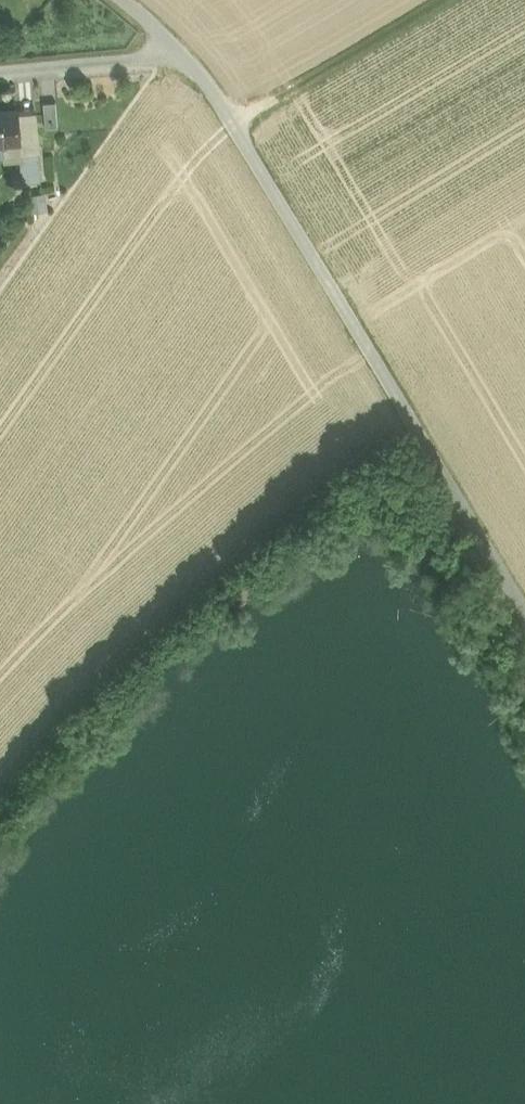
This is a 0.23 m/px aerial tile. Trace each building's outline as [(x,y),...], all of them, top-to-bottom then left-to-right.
[(56,101),(43,102),(45,128),(58,127),(56,101)] [(34,108),(17,110),(20,141),(4,142),(5,153),(6,161),(22,161),(24,181),(40,180),(34,108)] [(0,111),(0,153),(5,153),(4,142),(20,141),(17,110),(0,111)]
